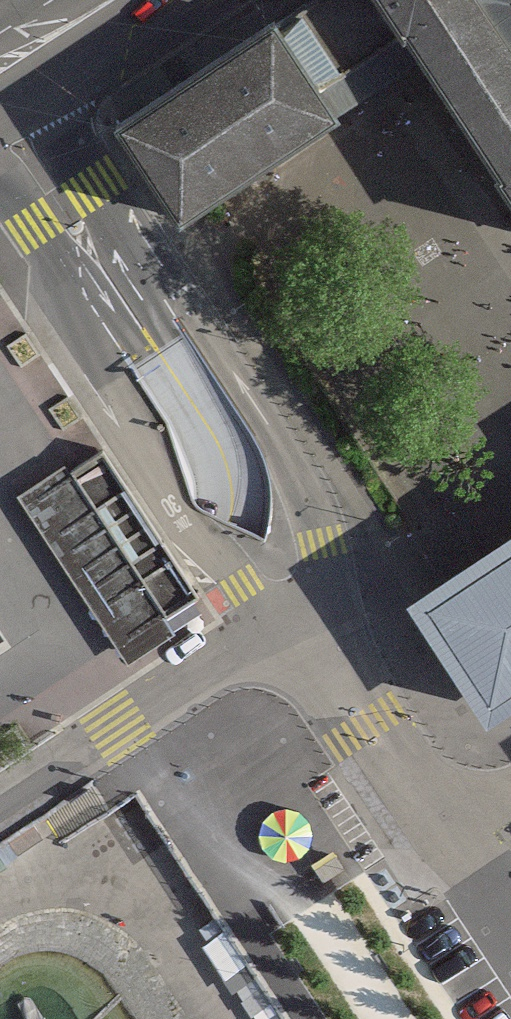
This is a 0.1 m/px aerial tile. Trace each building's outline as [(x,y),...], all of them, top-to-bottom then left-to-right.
[(119,117),(217,260),(359,163),(331,121),(429,55),(510,176),(510,0),(297,0),(119,117)] [(109,444),(23,501),(129,662),(215,605),(109,444)] [(387,591),(452,687),(480,729),(510,708),(510,507),(387,591)] [(47,836),(38,825),(0,850),(0,868),(47,836)]
